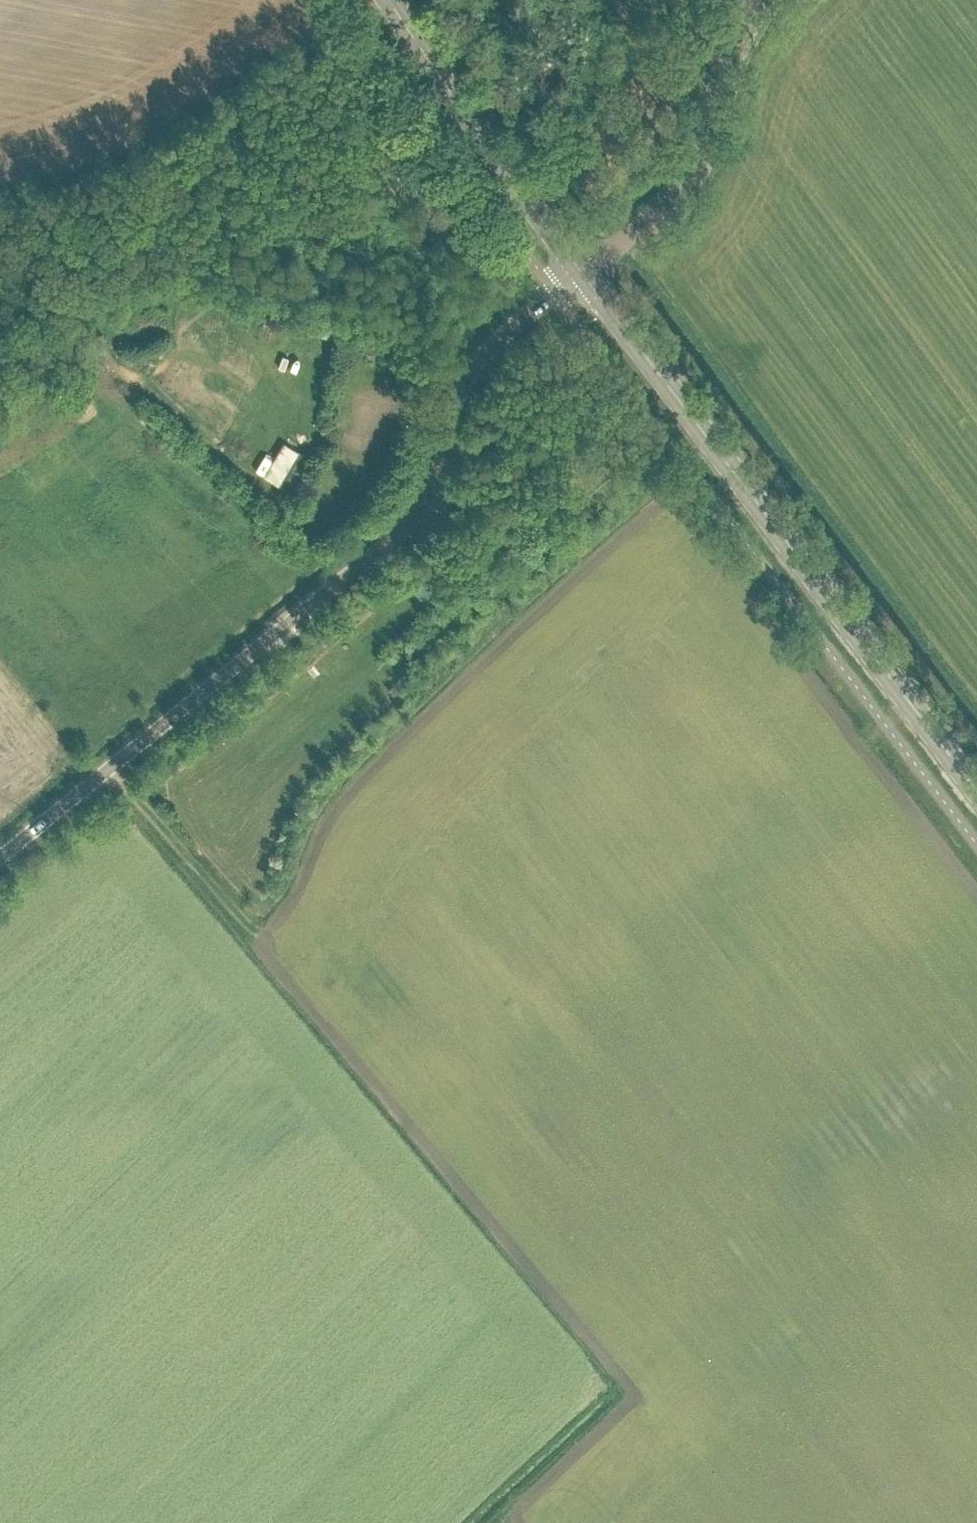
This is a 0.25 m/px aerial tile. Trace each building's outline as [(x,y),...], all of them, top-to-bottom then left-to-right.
[(101,335),(91,345),(93,347),(99,352),(109,342),(104,338),(101,335)] [(81,358),(73,365),(75,366),(81,372),(83,374),(90,367),(81,359),(81,358)] [(298,450),(278,483),(287,489),(308,454),(298,448),(298,450)] [(460,566),(473,557),(466,549),(454,558),(460,566)] [(431,591),(441,583),(431,570),(421,578),(431,591)]
